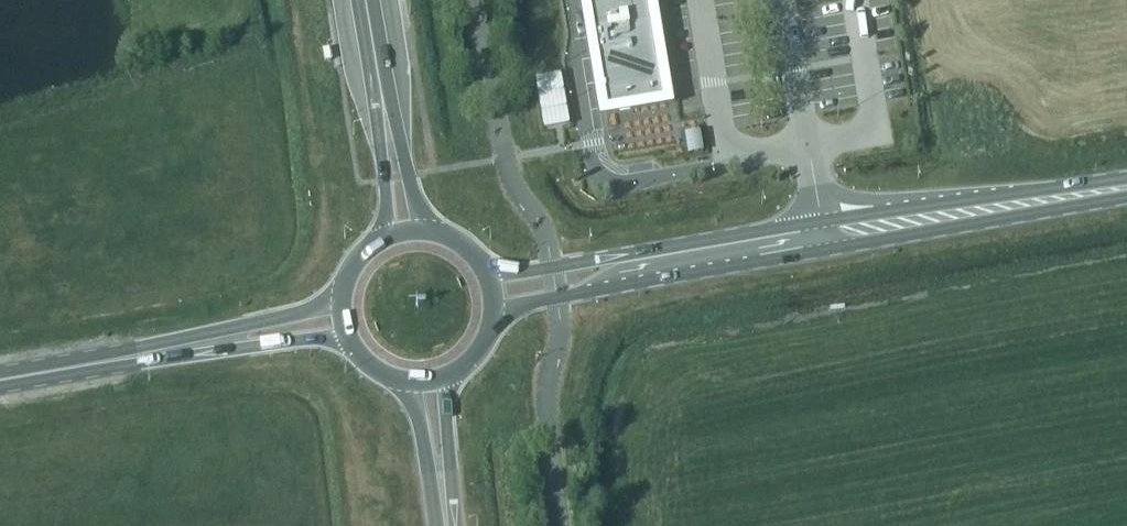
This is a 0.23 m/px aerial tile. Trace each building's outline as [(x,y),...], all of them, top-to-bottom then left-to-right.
[(589,23),(583,23),(592,75),(597,74),(603,112),(663,102),(646,0),(585,0),(589,23)]
